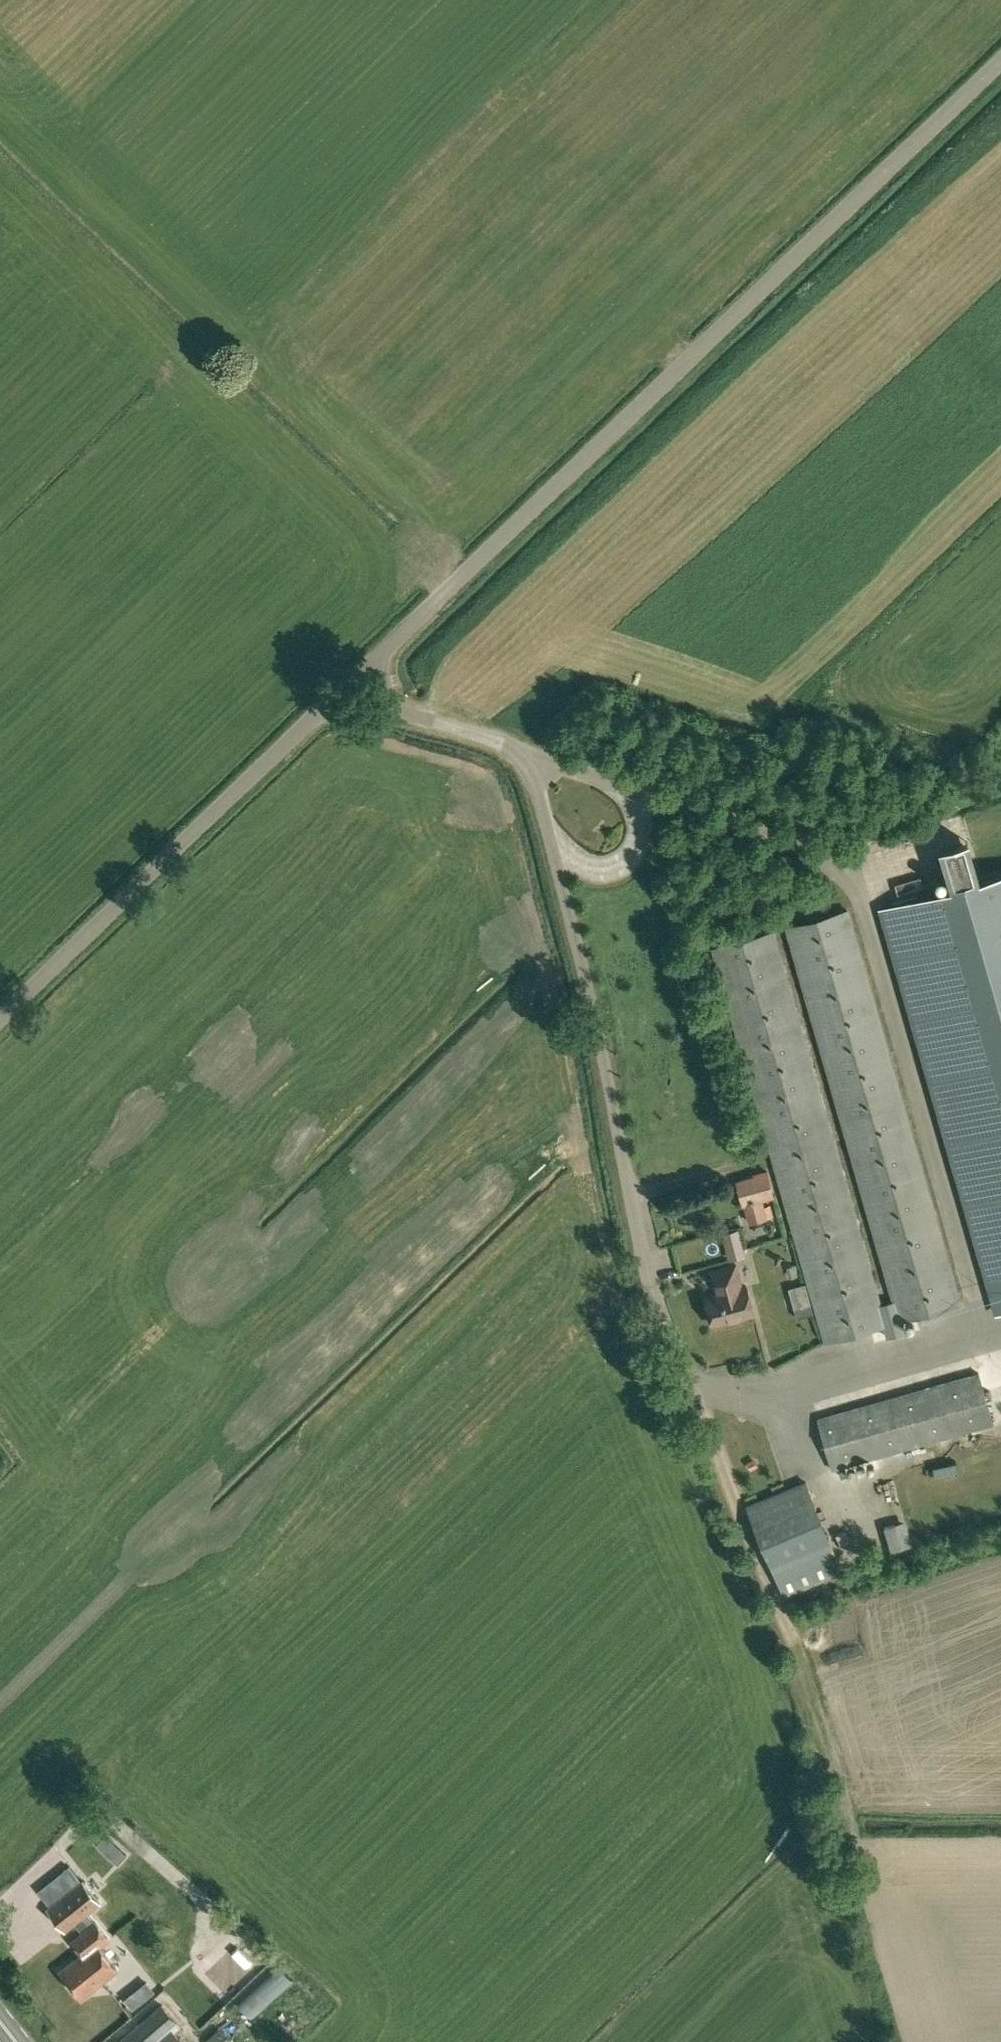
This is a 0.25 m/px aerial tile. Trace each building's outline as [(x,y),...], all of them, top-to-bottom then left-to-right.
[(986,1295),(993,1318),(1000,1316),(1000,874),(876,910),(986,1295)] [(961,1303),(847,908),(786,926),(894,1300),(881,1303),(774,929),(713,947),(826,1341),(885,1326),(887,1337),(905,1331),(902,1320),(961,1303)] [(702,972),(683,977),(686,987),(705,982),(702,972)] [(774,1195),(767,1171),(754,1174),(755,1176),(737,1181),(743,1203),(745,1203),(750,1222),(766,1217),(760,1198),(774,1195)] [(742,1287),(735,1264),(711,1271),(716,1288),(718,1287),(719,1293),(706,1297),(713,1323),(754,1313),(746,1286),(742,1287)] [(806,1283),(795,1286),(801,1306),(812,1303),(806,1283)] [(988,1355),(1000,1409),(1000,1352),(988,1355)] [(993,1423),(979,1373),(819,1418),(832,1469),(993,1423)] [(844,1569),(806,1481),(748,1507),(784,1594),(844,1569)] [(894,1544),(887,1521),(877,1524),(883,1547),(894,1544)] [(106,1835),(97,1845),(118,1863),(127,1854),(106,1835)] [(101,1902),(83,1880),(48,1908),(65,1930),(101,1902)] [(108,1937),(96,1922),(73,1940),(83,1952),(61,1970),(82,1997),(116,1970),(97,1945),(108,1937)] [(253,2019),(294,1984),(276,1963),(235,1998),(253,2019)] [(125,1998),(133,2009),(155,1991),(147,1981),(125,1998)] [(234,2041),(221,2026),(205,2039),(207,2041),(233,2041),(234,2041)] [(170,2028),(154,2041),(183,2041),(170,2028)]
